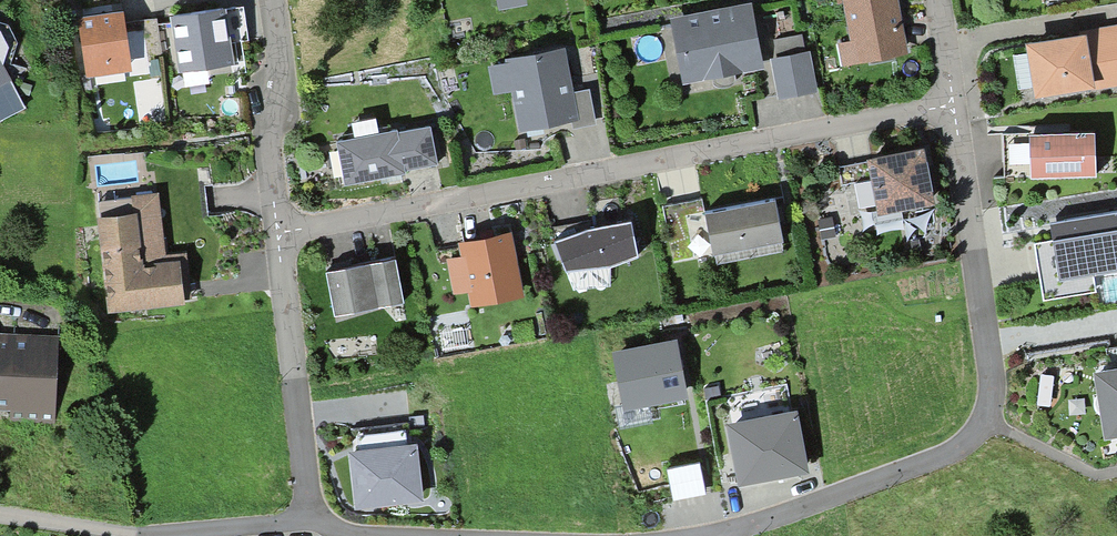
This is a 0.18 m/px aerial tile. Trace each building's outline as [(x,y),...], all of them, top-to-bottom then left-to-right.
[(846,4),(857,60),(901,51),(891,0),(867,0),(846,4)] [(243,6),(173,17),(181,70),(231,62),(228,42),(248,39),(243,6)] [(685,79),(756,65),(746,11),(674,25),(685,79)] [(128,61),(121,15),(77,21),(84,68),(128,61)] [(22,79),(0,34),(0,89),(22,79)] [(1030,49),(1037,93),(1085,85),(1086,91),(1116,86),(1116,35),(1030,49)] [(522,129),(571,119),(558,54),(509,63),(522,129)] [(805,56),(772,62),(779,98),(812,91),(805,56)] [(343,187),(403,175),(403,172),(435,166),(428,128),(395,134),(395,131),(335,143),(343,187)] [(1100,137),(1035,139),(1037,182),(1101,180),(1100,137)] [(879,211),(928,202),(919,153),(906,155),(906,154),(882,159),(882,160),(870,162),(879,211)] [(707,205),(715,247),(786,234),(778,192),(707,205)] [(703,198),(663,206),(675,264),(714,256),(703,198)] [(154,202),(101,208),(111,312),(191,304),(187,264),(161,267),(154,202)] [(1046,217),(1048,235),(1030,238),(1040,297),(1093,288),(1091,271),(1116,267),(1116,209),(1116,206),(1046,217)] [(638,252),(631,222),(589,228),(556,241),(567,267),(612,263),(638,252)] [(505,238),(462,246),(473,303),(516,295),(505,238)] [(402,303),(394,259),(324,272),(333,317),(402,303)] [(9,399),(8,420),(52,422),(56,342),(0,339),(0,399),(9,399)] [(675,342),(616,354),(626,407),(685,395),(675,342)] [(1102,376),(1114,442),(1116,441),(1116,373),(1102,376)] [(795,413),(729,426),(741,484),(807,471),(795,413)] [(358,453),(352,454),(358,505),(421,497),(415,446),(406,447),(404,432),(357,438),(358,453)]
